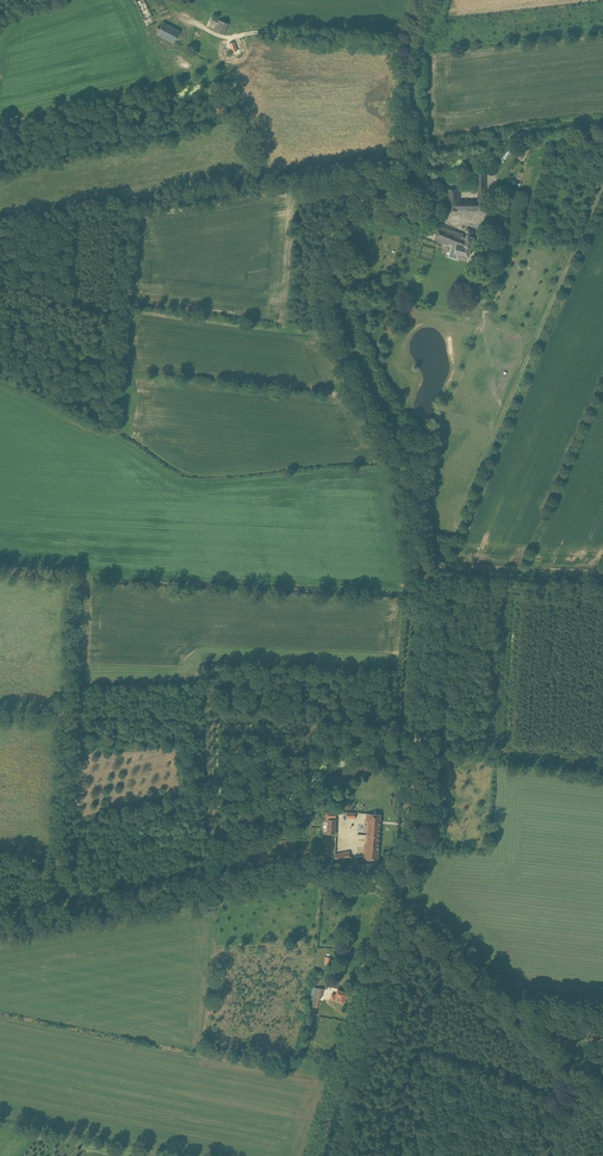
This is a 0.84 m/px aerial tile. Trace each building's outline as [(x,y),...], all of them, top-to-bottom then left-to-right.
[(146,0),(135,0),(145,27),(155,24),(146,0)] [(221,16),(214,13),(213,17),(209,16),(207,21),(212,23),(208,32),(216,35),(218,29),(220,29),(221,27),(223,28),(226,20),(220,17),(221,16)] [(163,21),(156,35),(174,44),(180,30),(163,21)] [(234,41),(229,43),(233,52),(237,50),(234,41)] [(485,205),(485,172),(485,171),(478,171),(478,200),(460,200),(460,189),(447,189),(447,211),(460,210),(460,209),(466,209),(466,210),(478,210),(478,211),(486,211),(485,205)] [(454,231),(453,231),(440,226),(435,239),(450,245),(450,244),(454,231)] [(469,256),(475,237),(472,236),(474,232),(469,230),(467,236),(454,231),(450,244),(452,245),(449,256),(457,259),(459,253),(469,256)] [(336,810),(327,810),(327,820),(328,820),(327,832),(336,833),(336,810)] [(381,814),(367,813),(366,820),(368,820),(367,836),(380,837),(381,814)] [(380,837),(367,836),(366,846),(365,846),(364,858),(378,859),(380,837)] [(350,858),(349,852),(349,851),(335,853),(336,860),(350,858)] [(315,996),(312,1006),(317,1007),(320,997),(322,998),(324,990),(313,987),(311,995),(315,996)] [(344,997),(346,992),(338,989),(336,995),(332,993),(330,999),(344,1003),(346,998),(344,997)]
